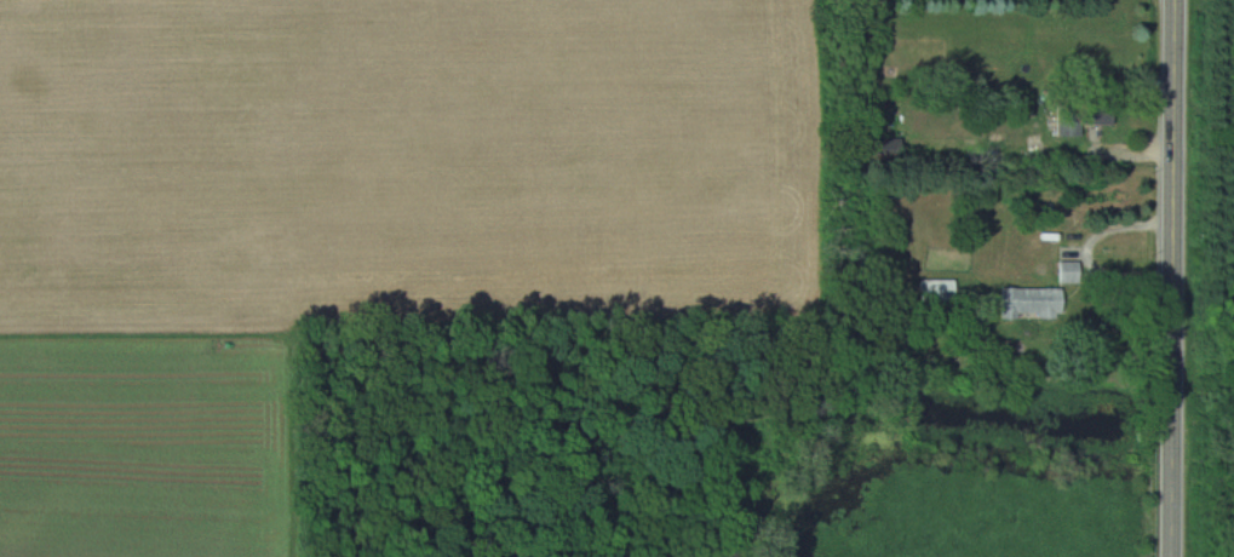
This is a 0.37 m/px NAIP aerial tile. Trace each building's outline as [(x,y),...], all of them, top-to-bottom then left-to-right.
[(1082,136),(1082,125),(1113,125),(1113,102),(1059,102),(1059,136),(1082,136)] [(870,159),(900,159),(900,139),(870,139),(870,159)] [(1080,283),(1080,262),(1060,262),(1060,283),(1080,283)] [(956,280),(921,280),(921,302),(956,302),(956,280)] [(1002,318),(1062,319),(1063,290),(1003,289),(1002,318)]
